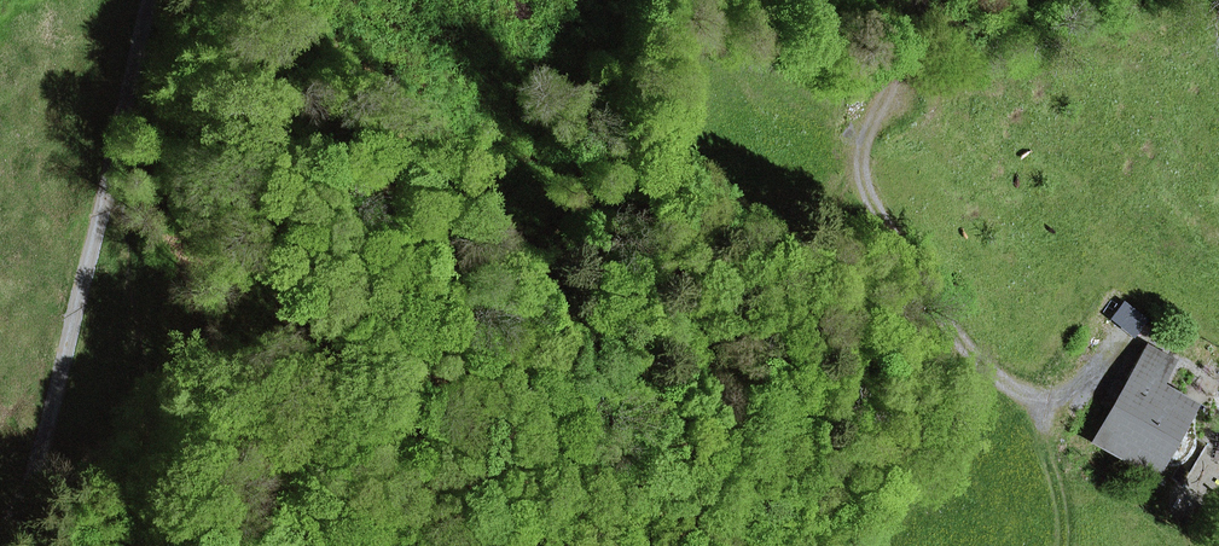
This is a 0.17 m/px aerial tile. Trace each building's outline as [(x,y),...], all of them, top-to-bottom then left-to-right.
[(1145,332),(1152,310),(1122,300),(1115,321),(1145,332)] [(1101,439),(1146,465),(1179,407),(1156,393),(1160,386),(1174,362),(1146,346),(1126,381),(1133,384),(1101,439)] [(1097,447),(1153,479),(1195,406),(1160,386),(1156,393),(1179,407),(1146,465),(1101,439),(1097,447)] [(797,536),(789,545),(811,545),(797,536)]
